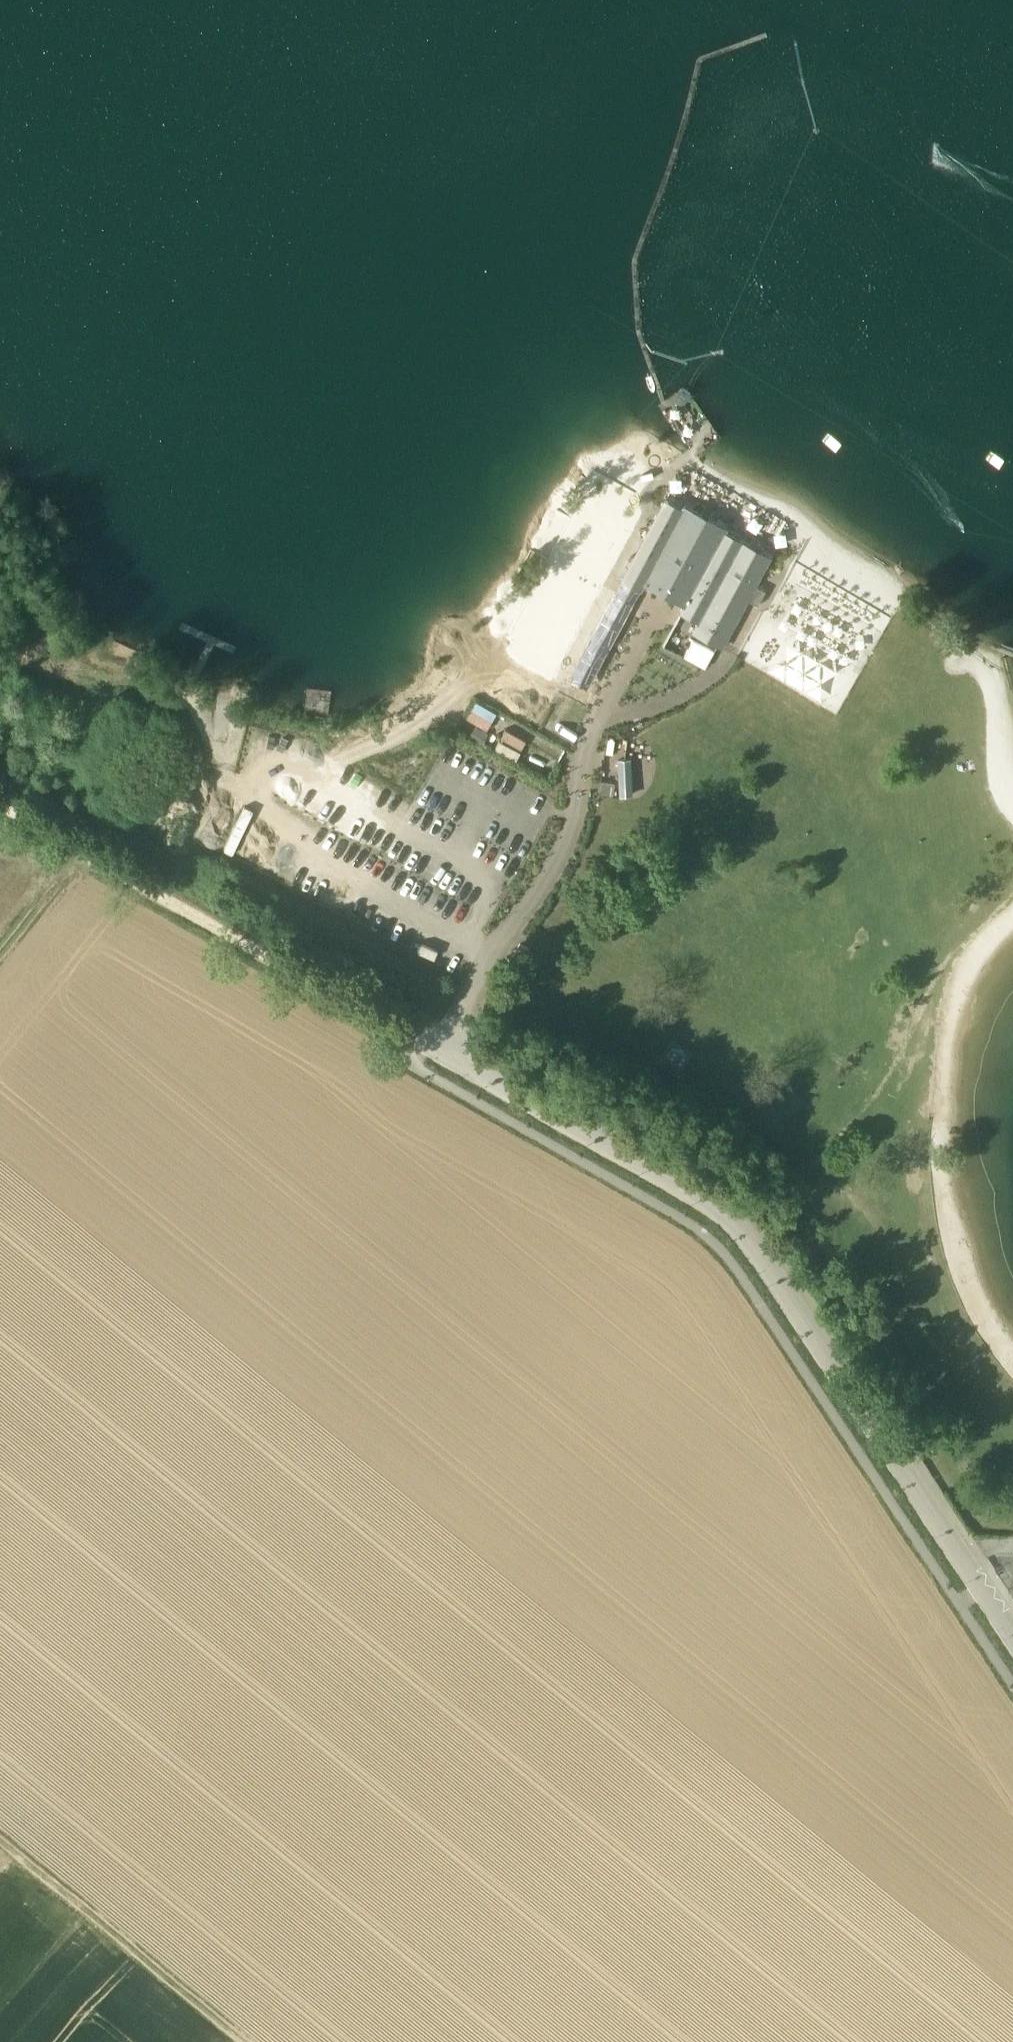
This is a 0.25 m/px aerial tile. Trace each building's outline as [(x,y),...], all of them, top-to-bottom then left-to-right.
[(683,510),(666,501),(623,582),(638,590),(642,582),(658,590),(661,584),(675,591),(671,598),(684,605),(681,612),(699,622),(693,632),(722,647),(765,564),(738,550),(743,541),(724,531),(726,528),(685,506),(683,510)] [(490,728),(498,710),(475,700),(467,718),(490,728)] [(505,727),(500,736),(521,747),(526,738),(505,727)] [(617,757),(619,794),(633,793),(632,756),(617,757)]
